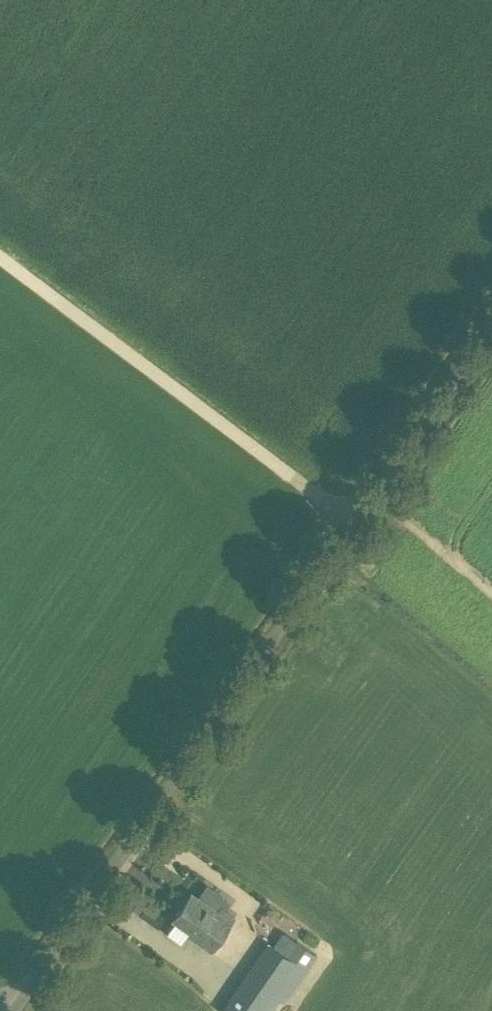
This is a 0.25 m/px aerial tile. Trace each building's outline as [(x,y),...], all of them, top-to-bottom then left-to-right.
[(231,900),(207,883),(198,896),(192,892),(173,919),(191,932),(189,935),(212,951),(236,918),(224,910),(231,900)] [(289,934),(280,949),(268,940),(244,974),(246,975),(237,987),(220,1010),(270,1010),(279,998),(285,1002),(318,954),(289,934)]
